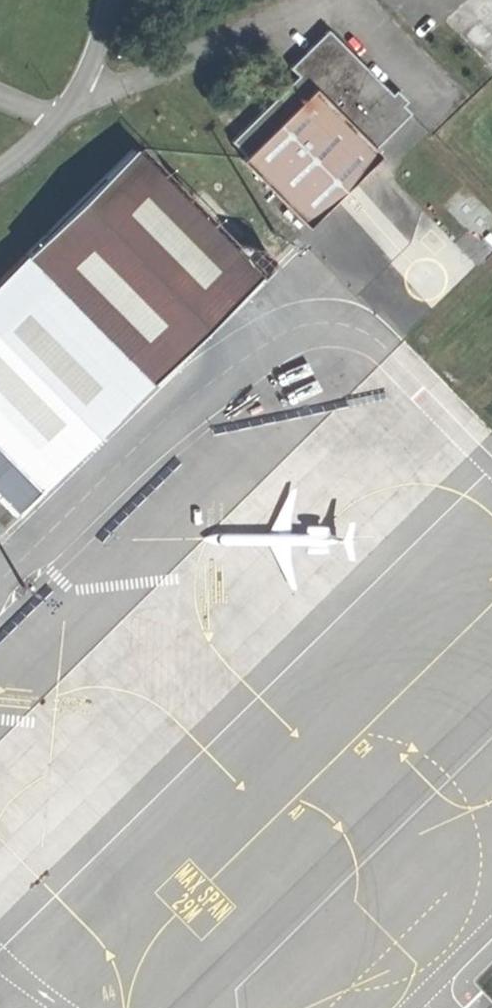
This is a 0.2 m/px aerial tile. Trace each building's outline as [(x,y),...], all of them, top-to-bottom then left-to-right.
[(394,96),(331,34),(291,73),(298,80),(233,145),(244,156),(312,230),(347,191),(379,159),(375,155),(413,116),(404,107),(409,103),(399,92),(394,96)] [(262,275),(137,148),(0,283),(0,495),(19,514),(262,275)]
